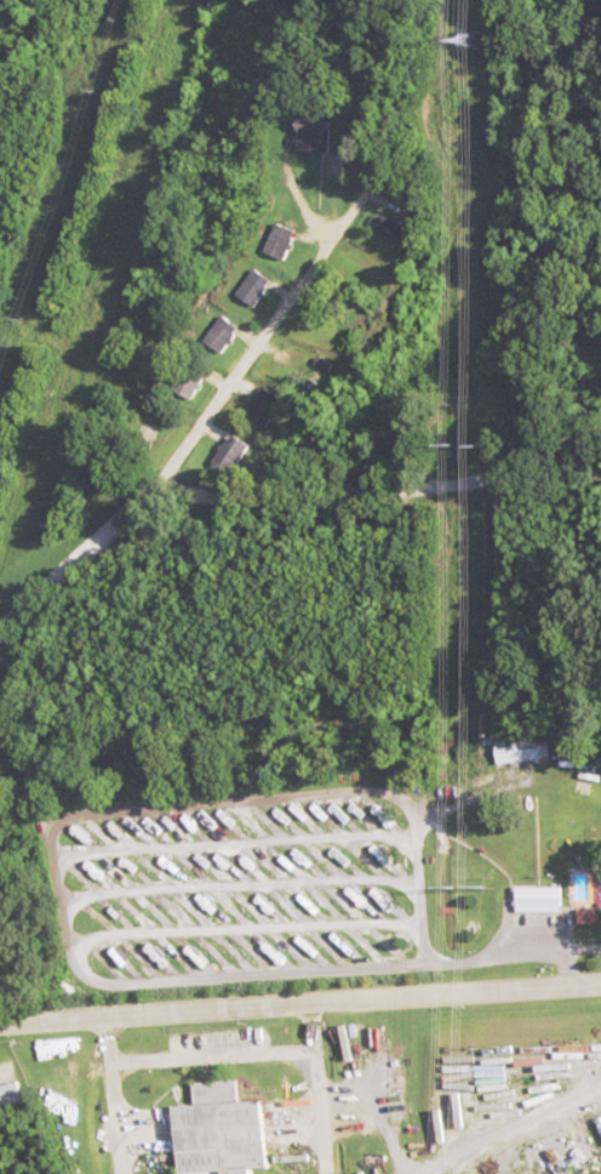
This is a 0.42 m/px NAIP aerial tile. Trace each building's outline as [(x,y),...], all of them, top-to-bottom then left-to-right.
[(295,233),(274,230),(271,256),(293,258),(295,233)] [(256,304),(276,283),(259,267),(239,289),(256,304)] [(224,355),(245,329),(226,315),(206,341),(224,355)] [(195,401),(208,375),(187,365),(174,391),(195,401)] [(251,448),(234,435),(214,460),(230,473),(251,448)] [(503,764),(555,761),(553,738),(501,742),(503,764)] [(522,887),(522,913),(567,913),(567,887),(522,887)] [(21,1081),(0,1086),(0,1110),(26,1104),(21,1081)] [(198,1106),(179,1107),(181,1173),(260,1173),(259,1169),(271,1168),(269,1102),(244,1102),(244,1081),(198,1082),(198,1106)]
